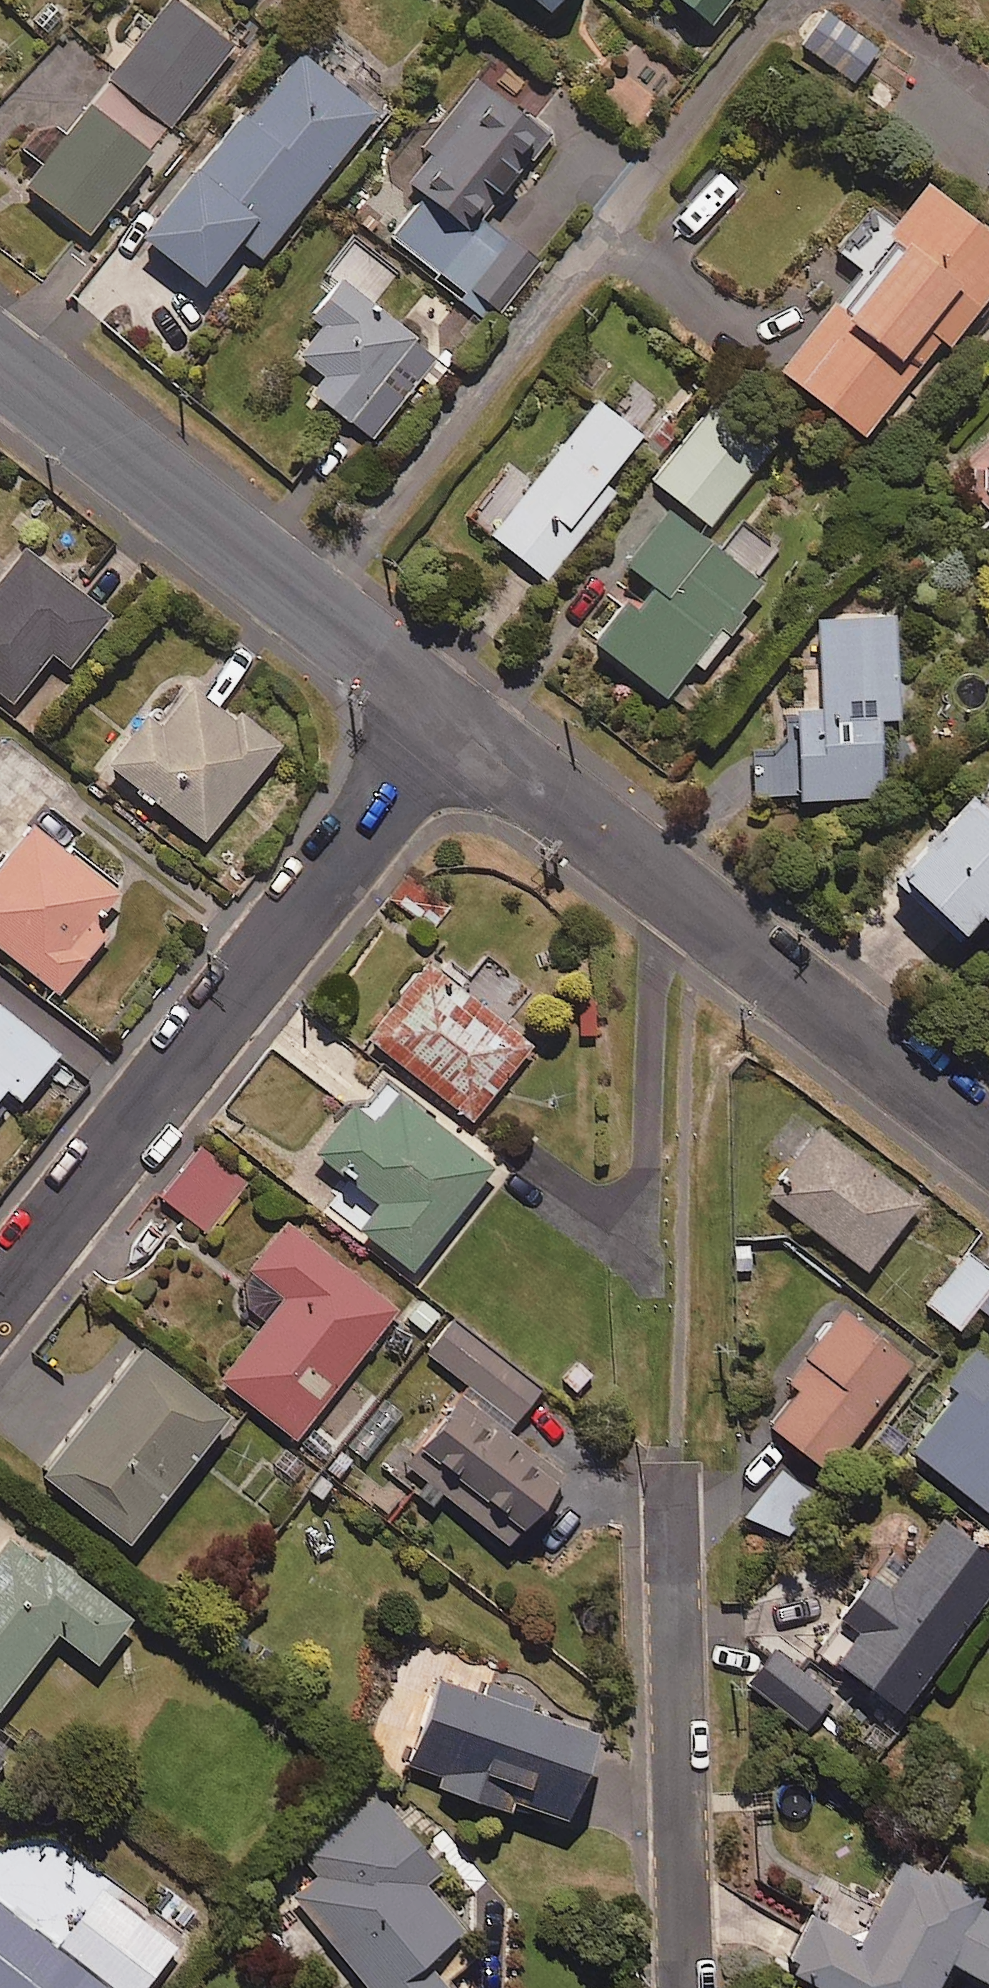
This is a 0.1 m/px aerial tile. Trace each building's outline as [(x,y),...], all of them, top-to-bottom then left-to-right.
[(173,0),(167,0),(106,77),(169,126),(232,47),(173,0)] [(544,11),(553,0),(530,0),(544,11)] [(636,9),(643,0),(625,0),(636,9)] [(707,24),(726,0),(677,0),(707,24)] [(875,52),(827,11),(800,42),(849,84),(875,52)] [(372,115),(297,54),(244,119),(237,114),(138,236),(198,285),(236,239),(257,257),(372,115)] [(547,139),(477,76),(392,170),(422,197),(389,234),(487,322),(536,267),(478,215),(547,139)] [(22,152),(39,165),(23,186),(86,234),(130,177),(149,192),(186,144),(103,81),(64,133),(47,120),(22,152)] [(865,276),(835,313),(827,306),(776,369),(859,436),(937,339),(946,346),(988,291),(988,236),(922,182),(892,220),(876,207),(838,255),(865,276)] [(415,337),(337,278),(308,316),(318,323),(294,355),(321,375),(308,393),(347,422),(384,374),(408,391),(424,369),(415,337)] [(639,435),(594,400),(531,482),(514,470),(473,523),(545,578),(605,499),(595,492),(639,435)] [(773,443),(716,400),(652,482),(709,526),(773,443)] [(754,581),(772,557),(740,532),(722,556),(659,509),(618,563),(645,583),(625,609),(618,604),(589,641),(663,697),(691,661),(701,669),(741,615),(737,611),(758,584),(754,581)] [(21,548),(0,575),(0,696),(10,703),(48,654),(66,668),(107,615),(21,548)] [(894,719),(892,616),(814,618),(816,708),(791,709),(793,761),(750,762),(751,801),(877,798),(875,719),(894,719)] [(278,745),(193,678),(156,725),(142,714),(103,763),(202,841),(278,745)] [(988,905),(988,818),(967,796),(890,874),(956,938),(988,905)] [(29,826),(0,863),(0,950),(57,994),(97,943),(83,932),(114,892),(29,826)] [(415,875),(396,903),(434,928),(453,900),(415,875)] [(425,960),(364,1034),(470,1122),(532,1048),(425,960)] [(0,1010),(0,1092),(3,1088),(18,1099),(54,1054),(0,1010)] [(492,1171),(393,1091),(374,1115),(358,1102),(317,1152),(377,1200),(355,1226),(411,1272),(492,1171)] [(915,1204),(808,1124),(798,1138),(782,1126),(765,1148),(801,1175),(779,1205),(866,1269),(915,1204)] [(247,1187),(196,1148),(159,1196),(210,1235),(247,1187)] [(218,1382),(296,1442),(323,1462),(335,1446),(309,1426),(399,1308),(284,1221),(246,1271),(282,1298),(218,1382)] [(988,1287),(988,1272),(959,1249),(918,1302),(955,1331),(975,1306),(988,1287)] [(975,1306),(988,1317),(988,1287),(975,1306)] [(908,1362),(841,1311),(786,1384),(794,1390),(766,1428),(825,1472),(908,1362)] [(538,1388),(452,1320),(426,1353),(465,1384),(416,1446),(404,1437),(380,1467),(435,1511),(445,1498),(505,1545),(562,1472),(507,1428),(538,1388)] [(224,1414),(136,1346),(37,1475),(126,1543),(224,1414)] [(988,1517),(988,1364),(971,1350),(942,1387),(951,1394),(905,1452),(988,1517)] [(403,1415),(384,1400),(345,1448),(364,1464),(403,1415)] [(814,1497),(778,1471),(747,1513),(783,1539),(814,1497)] [(833,1621),(838,1625),(814,1656),(893,1716),(988,1591),(988,1557),(940,1520),(903,1569),(884,1554),(833,1621)] [(0,1536),(0,1701),(57,1635),(91,1664),(127,1622),(47,1552),(37,1564),(1,1534),(0,1536)] [(832,1697),(774,1648),(745,1683),(803,1732),(832,1697)] [(488,1697),(429,1678),(397,1778),(565,1831),(596,1732),(518,1707),(524,1688),(494,1679),(488,1697)] [(375,1796),(300,1858),(315,1877),(293,1895),(368,1987),(444,1987),(422,1961),(460,1930),(419,1880),(434,1868),(375,1796)] [(897,1869),(856,1942),(811,1917),(782,1969),(815,1987),(933,1987),(947,1963),(988,1987),(988,1907),(927,1871),(921,1882),(897,1869)] [(170,1951),(94,1894),(56,1944),(0,1902),(0,1987),(142,1987),(170,1951)]
